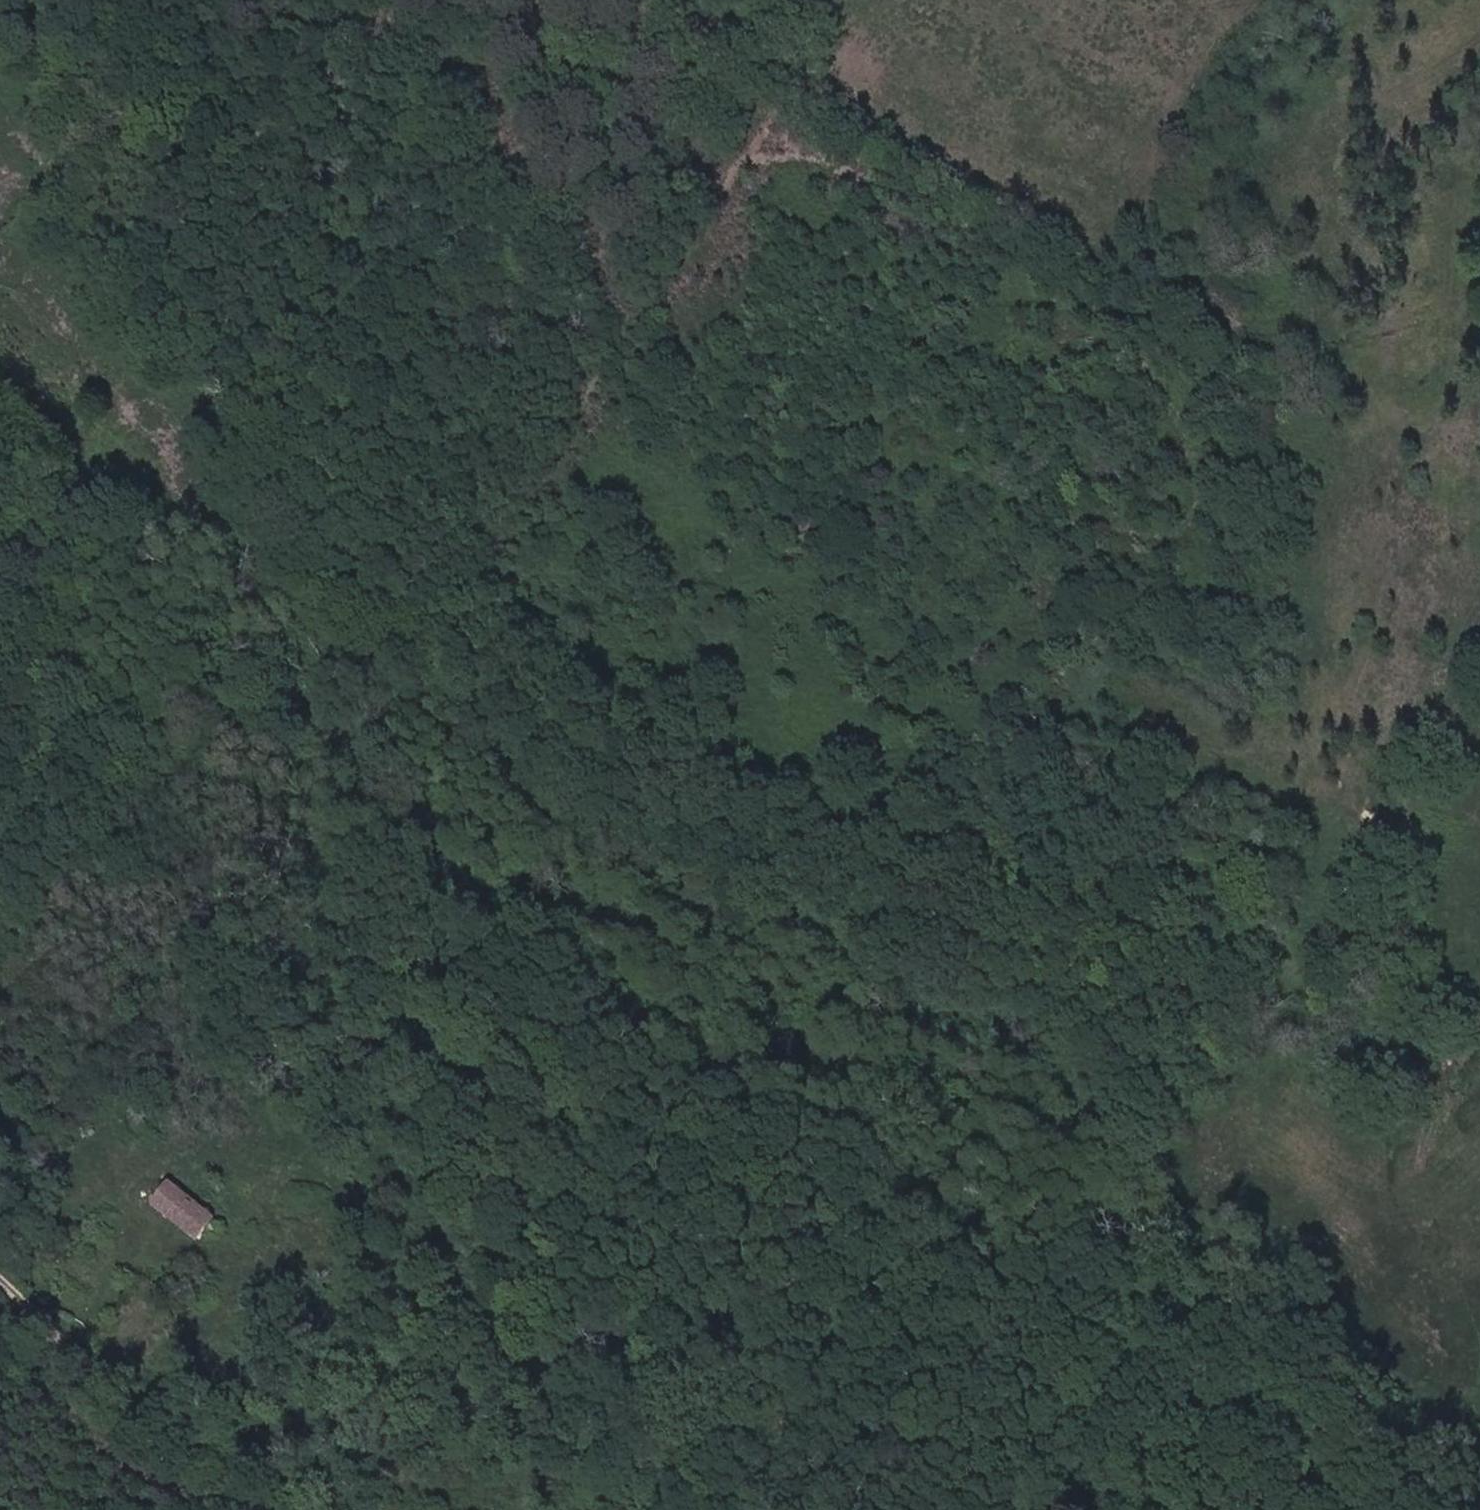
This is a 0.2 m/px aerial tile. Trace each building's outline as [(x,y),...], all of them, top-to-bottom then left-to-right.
[(224,1231),(176,1193),(160,1214),(208,1250),(224,1231)]
